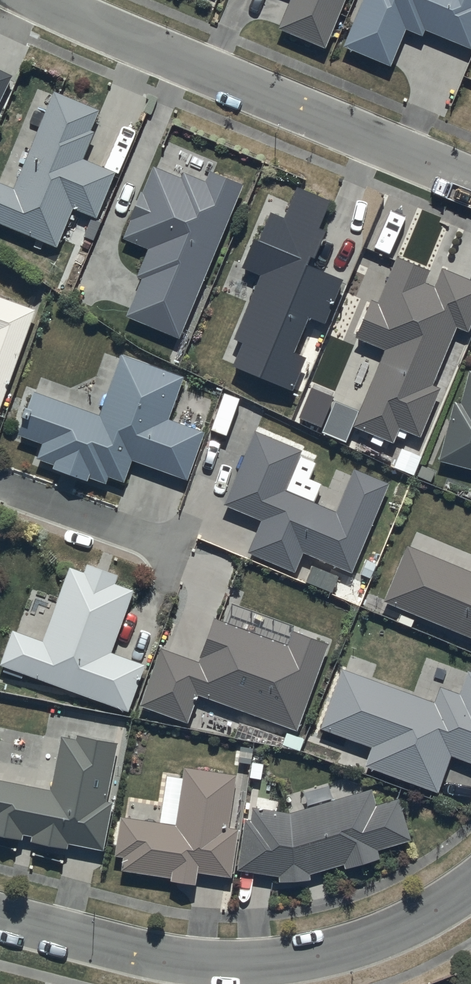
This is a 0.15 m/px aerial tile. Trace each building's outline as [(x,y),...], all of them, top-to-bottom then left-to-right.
[(323,49),(343,0),(290,0),(278,30),(323,49)] [(343,47),(390,66),(404,29),(421,36),(423,30),(470,47),(470,0),(362,0),(343,47)] [(10,76),(0,71),(0,96),(10,76)] [(53,92),(12,189),(0,184),(0,225),(56,248),(72,209),(95,218),(115,170),(83,158),(94,130),(90,128),(97,110),(53,92)] [(243,184),(208,171),(204,181),(182,171),(180,177),(152,165),(129,218),(131,219),(123,239),(146,249),(135,275),(142,278),(126,316),(177,338),(243,184)] [(329,200),(295,186),(283,219),(270,213),(259,240),(252,238),(239,269),(259,276),(233,338),(243,342),(232,368),(291,392),(305,357),(293,352),(307,318),(324,325),(342,279),(310,266),(325,230),(317,227),(329,200)] [(397,255),(378,302),(368,298),(353,338),(384,350),(354,428),(393,443),(399,430),(420,438),(440,387),(432,384),(454,328),(468,333),(470,325),(470,279),(440,267),(433,285),(424,282),(430,268),(397,255)] [(0,297),(0,412),(36,310),(0,297)] [(183,376),(120,355),(99,413),(30,390),(14,436),(39,444),(34,459),(54,466),(52,470),(87,482),(88,478),(106,484),(108,477),(124,482),(131,462),(186,481),(203,430),(169,418),(183,376)] [(470,371),(461,404),(454,402),(438,461),(470,470),(470,371)] [(300,450),(253,431),(223,506),(259,521),(247,552),(294,571),(302,553),(352,573),(389,484),(352,469),(335,511),(284,490),(300,450)] [(383,599),(470,638),(470,573),(406,545),(383,599)] [(0,658),(0,664),(126,712),(144,666),(112,653),(134,590),(114,583),(117,575),(87,564),(85,571),(67,565),(41,639),(10,628),(0,658)] [(161,649),(141,705),(186,722),(197,694),(296,732),(327,643),(292,631),(287,645),(214,619),(199,662),(161,649)] [(320,728),(372,747),(365,767),(437,793),(450,757),(470,765),(470,671),(468,670),(459,694),(440,687),(435,702),(341,669),(320,728)] [(78,735),(77,739),(61,736),(51,792),(0,782),(0,834),(21,838),(22,833),(31,835),(30,842),(66,849),(67,844),(103,850),(112,803),(104,802),(115,742),(78,735)] [(235,774),(183,767),(175,825),(118,817),(113,856),(123,857),(121,869),(170,875),(169,880),(196,883),(197,871),(233,876),(239,828),(228,827),(235,774)] [(251,820),(243,818),(237,869),(279,874),(278,881),(309,879),(309,874),(343,863),(345,869),(380,858),(377,850),(410,840),(397,797),(374,805),(370,790),(292,814),(252,808),(251,820)]
